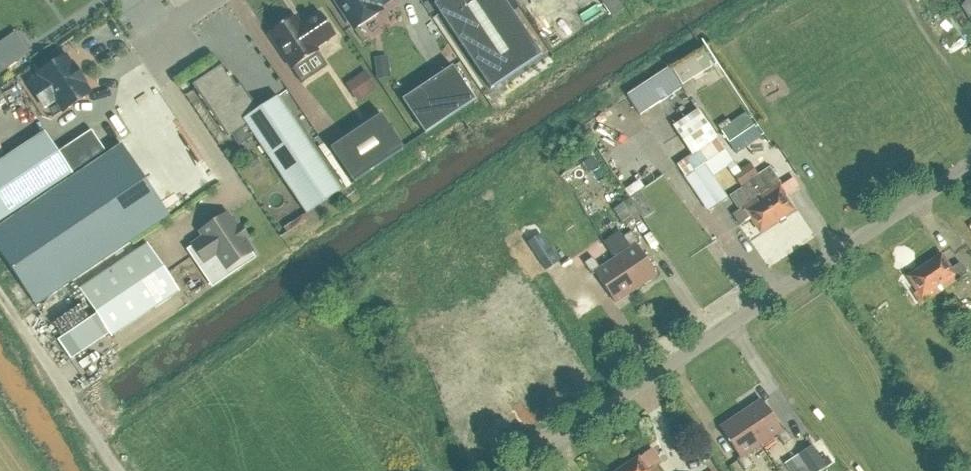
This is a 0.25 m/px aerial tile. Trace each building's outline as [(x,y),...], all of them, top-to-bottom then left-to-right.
[(355,30),(382,12),(379,8),(391,0),(335,0),(355,30)] [(434,6),(490,90),(541,55),(504,0),(442,0),(434,6)] [(618,4),(615,0),(599,0),(606,11),(618,4)] [(961,8),(968,20),(970,17),(970,0),(968,0),(961,8)] [(335,35),(321,14),(308,22),(309,24),(302,28),(294,17),(269,34),(292,69),(318,52),(315,48),(335,35)] [(7,69),(30,53),(21,40),(0,54),(0,59),(7,69)] [(72,67),(65,57),(40,74),(42,77),(29,84),(45,108),(57,100),(64,110),(89,94),(82,83),(83,82),(73,66),(72,67)] [(254,137),(306,214),(341,192),(278,97),(258,110),(241,83),(237,86),(230,76),(231,75),(230,73),(229,74),(223,65),(205,76),(207,80),(194,88),(227,138),(231,136),(247,125),(254,137)] [(425,134),(475,100),(453,66),(402,100),(425,134)] [(390,68),(376,70),(377,80),(391,79),(390,68)] [(365,71),(349,82),(362,100),(378,89),(365,71)] [(626,98),(638,118),(681,91),(669,71),(626,98)] [(776,221),(742,170),(741,170),(699,109),(674,125),(692,154),(677,163),(709,211),(728,198),(714,175),(728,166),(734,175),(742,189),(730,197),(741,213),(735,218),(740,226),(751,218),(760,232),(776,221)] [(353,182),(404,148),(381,114),(330,148),(353,182)] [(730,145),(755,128),(747,115),(721,132),(730,145)] [(247,125),(231,136),(239,147),(254,137),(247,125)] [(105,151),(91,130),(57,153),(44,134),(0,163),(0,221),(105,151)] [(0,228),(0,253),(36,306),(170,217),(122,146),(0,228)] [(592,157),(582,164),(587,171),(597,165),(592,157)] [(742,170),(776,221),(792,210),(783,197),(788,194),(780,183),(770,167),(758,175),(750,164),(742,170)] [(625,227),(640,218),(629,201),(614,211),(625,227)] [(205,238),(193,246),(205,264),(216,256),(226,270),(252,252),(227,215),(201,233),(205,238)] [(619,232),(604,242),(636,290),(656,276),(636,246),(639,243),(631,231),(623,237),(619,232)] [(539,237),(529,244),(546,271),(556,265),(539,237)] [(636,290),(604,242),(603,240),(579,256),(592,275),(595,273),(615,303),(636,290)] [(80,290),(111,337),(179,291),(148,244),(80,290)] [(950,269),(940,254),(907,277),(917,292),(913,294),(921,305),(968,274),(960,262),(950,269)] [(740,414),(761,445),(777,435),(784,446),(792,440),(784,428),(781,431),(761,400),(740,414)] [(761,445),(740,414),(720,428),(740,458),(737,460),(744,470),(746,470),(754,466),(746,455),(761,445)] [(816,449),(783,470),(823,470),(828,467),(816,449)] [(637,457),(616,470),(646,470),(637,457)]
